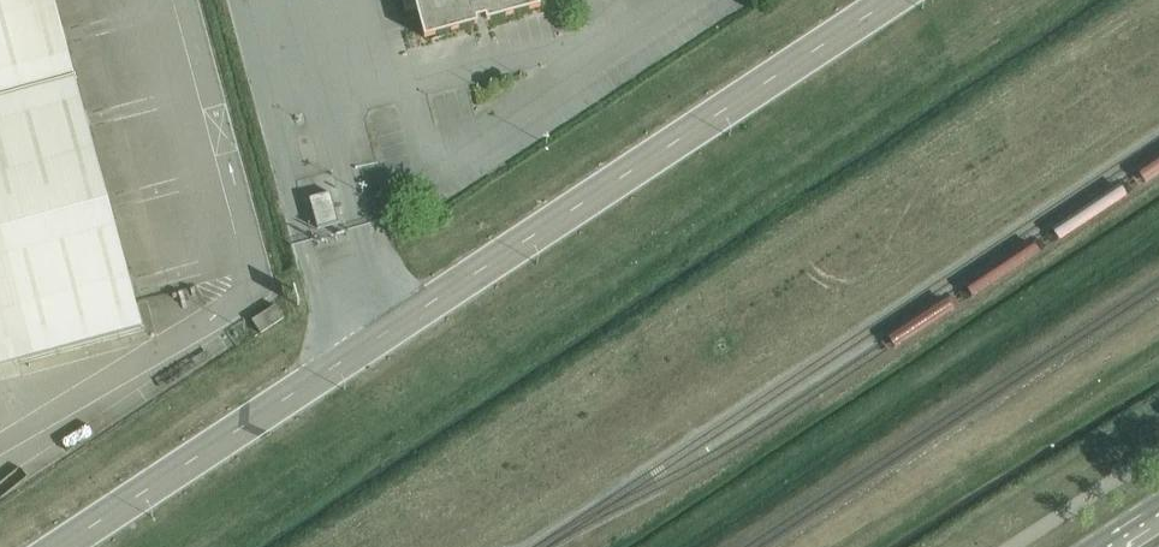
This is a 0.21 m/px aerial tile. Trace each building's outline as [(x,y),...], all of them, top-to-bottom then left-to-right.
[(141,328),(53,0),(0,0),(0,366),(141,328)] [(406,11),(416,8),(424,37),(478,23),(476,18),(484,15),(486,21),(540,6),(538,0),(402,0),(406,11)] [(317,228),(339,222),(330,192),(309,197),(317,228)] [(412,233),(427,223),(419,211),(404,220),(412,233)] [(260,333),(284,317),(275,304),(252,320),(260,333)] [(38,358),(6,365),(9,379),(42,372),(38,358)]
